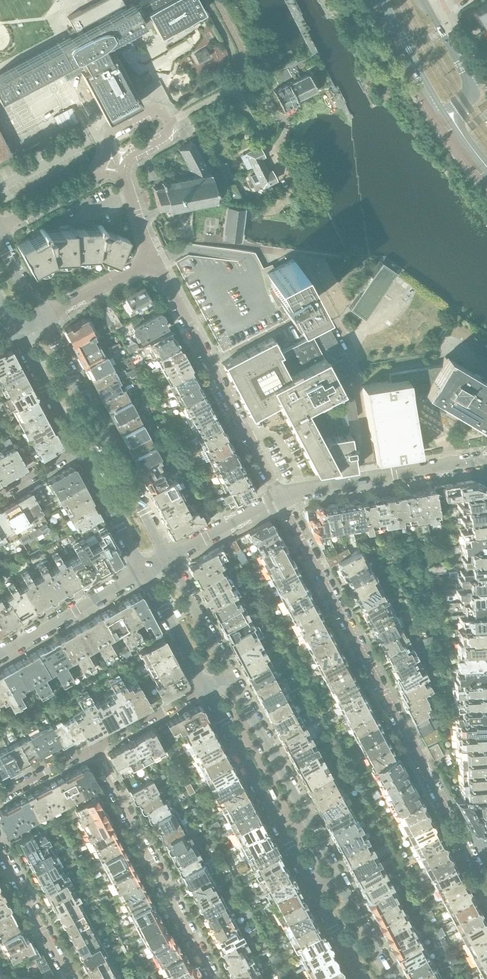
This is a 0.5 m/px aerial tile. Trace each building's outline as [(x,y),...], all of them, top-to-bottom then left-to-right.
[(5,94),(47,72),(59,65),(65,77),(79,69),(80,70),(79,70),(93,97),(98,106),(101,111),(106,121),(139,103),(134,93),(115,57),(112,53),(111,52),(129,43),(127,39),(153,25),(158,35),(159,34),(188,18),(195,14),(196,15),(203,11),(202,10),(197,0),(140,0),(138,2),(137,0),(127,0),(123,2),(79,26),(80,28),(81,30),(75,34),(69,37),(38,54),(0,74),(0,97),(5,94)] [(474,11),(486,32),(486,2),(474,11)] [(210,57),(205,49),(197,53),(201,61),(210,57)] [(291,76),(288,70),(274,77),(277,84),(291,76)] [(296,100),(316,90),(308,74),(273,91),(283,111),(298,104),(296,100)] [(0,132),(0,158),(11,152),(0,132)] [(215,200),(212,179),(191,141),(177,148),(192,176),(161,182),(162,186),(153,188),(157,208),(167,207),(168,209),(215,200)] [(264,166),(260,158),(263,156),(258,147),(245,153),(245,154),(240,156),(242,161),(247,170),(252,167),(254,171),(264,166)] [(232,176),(225,162),(218,166),(225,179),(232,176)] [(275,180),(271,171),(267,172),(264,166),(254,171),(255,174),(250,176),(253,181),(254,184),(259,182),(262,187),(275,180)] [(234,185),(226,186),(228,202),(236,201),(234,185)] [(239,241),(242,218),(243,208),(227,206),(222,238),(239,241)] [(128,253),(128,251),(128,249),(126,247),(125,246),(128,239),(103,228),(102,226),(101,225),(100,225),(99,226),(98,227),(73,229),(73,228),(72,227),(71,227),(70,227),(69,228),(69,229),(45,230),(44,230),(44,229),(43,228),(41,228),(40,229),(40,230),(39,231),(40,232),(16,244),(37,283),(54,274),(93,272),(99,275),(117,265),(120,258),(121,258),(124,258),(126,257),(127,255),(128,253)] [(314,301),(292,260),(266,274),(263,269),(254,253),(239,262),(188,255),(174,262),(177,266),(222,352),(290,317),(289,316),(294,314),(293,312),(314,301)] [(395,275),(396,273),(395,272),(394,273),(381,264),(382,263),(381,262),(349,309),(350,309),(351,308),(364,317),(363,318),(364,319),(394,275),(395,275)] [(152,305),(143,287),(124,297),(132,311),(145,305),(146,308),(152,305)] [(121,326),(110,305),(104,308),(112,322),(114,327),(115,329),(121,326)] [(112,322),(104,308),(97,312),(104,325),(112,322)] [(166,327),(163,320),(164,318),(161,314),(159,313),(144,321),(141,315),(130,321),(133,326),(132,327),(132,329),(134,334),(136,334),(140,341),(148,336),(149,338),(153,336),(152,334),(156,332),(158,335),(162,333),(160,330),(166,327)] [(92,332),(86,321),(88,319),(87,317),(85,319),(85,318),(72,325),(72,324),(69,326),(69,327),(64,330),(69,339),(71,338),(73,342),(92,332)] [(313,330),(312,330),(314,334),(342,386),(347,420),(356,418),(351,383),(348,370),(342,358),(342,357),(339,352),(341,351),(327,324),(326,323),(313,330)] [(92,332),(73,342),(71,343),(77,355),(98,344),(92,332)] [(177,346),(178,344),(175,339),(173,338),(169,332),(149,343),(146,344),(136,349),(138,352),(150,345),(152,349),(148,351),(153,359),(155,358),(177,346)] [(350,434),(347,420),(342,386),(314,334),(311,335),(310,336),(280,352),(272,337),(222,364),(251,418),(269,408),(266,404),(276,398),(280,407),(313,470),(329,468),(330,473),(355,468),(354,461),(349,434),(350,434)] [(83,367),(84,366),(104,355),(98,344),(77,355),(83,367)] [(160,366),(183,354),(180,349),(178,349),(177,347),(177,346),(155,358),(160,366)] [(15,357),(11,351),(9,351),(9,350),(0,355),(0,365),(15,357)] [(105,354),(104,355),(84,366),(90,377),(111,366),(105,354)] [(164,374),(187,362),(183,354),(160,366),(164,374)] [(446,356),(440,365),(404,371),(409,394),(423,392),(424,393),(486,431),(486,380),(446,356)] [(19,365),(15,357),(0,365),(0,375),(19,365)] [(169,383),(190,372),(189,369),(190,367),(187,362),(164,374),(169,383)] [(24,375),(19,365),(0,375),(0,387),(0,388),(24,375)] [(117,377),(111,366),(90,377),(96,388),(117,377)] [(418,450),(409,394),(404,371),(388,374),(389,381),(361,386),(370,440),(374,460),(419,453),(418,450)] [(173,394),(196,382),(197,380),(195,376),(192,375),(190,372),(169,383),(160,387),(161,390),(166,388),(167,389),(170,388),(173,394)] [(7,400),(30,387),(24,375),(0,388),(6,398),(7,400)] [(123,388),(119,380),(117,377),(96,388),(102,400),(123,388)] [(179,405),(202,393),(203,391),(200,387),(198,386),(196,382),(173,394),(179,405)] [(129,400),(125,392),(127,391),(127,389),(132,387),(131,384),(123,388),(102,400),(108,411),(129,400)] [(7,412),(12,410),(35,398),(36,398),(30,387),(7,400),(6,398),(0,401),(7,412)] [(185,416),(208,404),(208,402),(206,398),(204,397),(202,393),(179,405),(185,416)] [(136,412),(132,404),(135,402),(134,401),(139,399),(138,395),(129,400),(108,411),(115,423),(136,412)] [(18,421),(40,409),(40,408),(41,406),(39,402),(37,402),(35,398),(12,410),(18,421)] [(190,427),(213,415),(214,413),(212,409),(210,408),(208,404),(185,416),(190,427)] [(24,432),(46,420),(46,419),(47,417),(45,413),(43,413),(40,409),(18,421),(24,432)] [(141,423),(136,412),(115,423),(121,434),(141,423)] [(196,438),(219,426),(220,424),(218,420),(215,419),(213,415),(190,427),(196,438)] [(30,442),(53,430),(50,424),(48,424),(46,420),(24,432),(29,443),(30,442)] [(148,434),(141,423),(121,434),(127,445),(148,434)] [(202,449),(225,437),(226,435),(224,431),(221,430),(219,426),(196,438),(191,441),(193,446),(199,443),(202,449)] [(25,466),(60,446),(60,444),(60,443),(53,430),(30,442),(35,451),(30,454),(30,455),(27,456),(25,453),(20,457),(25,466)] [(153,445),(148,434),(127,445),(133,457),(153,445)] [(208,460),(231,448),(232,446),(229,442),(227,441),(225,437),(202,449),(208,460)] [(160,457),(154,447),(156,446),(156,447),(162,444),(161,441),(153,445),(133,457),(139,468),(159,458),(160,457)] [(20,457),(14,446),(0,453),(0,480),(25,466),(20,457)] [(214,471),(237,459),(237,457),(235,453),(233,452),(231,448),(208,460),(214,471)] [(159,458),(139,468),(137,468),(143,480),(165,469),(159,458)] [(218,483),(242,470),(243,468),(241,464),(239,463),(237,459),(214,471),(212,472),(218,483)] [(81,482),(74,469),(71,468),(70,468),(55,476),(62,487),(55,491),(58,495),(81,482)] [(150,492),(174,479),(174,478),(178,476),(175,472),(168,476),(165,469),(143,480),(149,491),(150,492)] [(224,494),(248,481),(249,479),(247,475),(244,474),(242,470),(218,483),(224,494)] [(62,487),(55,476),(30,491),(39,507),(43,504),(45,506),(52,502),(51,500),(56,496),(58,495),(55,491),(62,487)] [(185,501),(179,491),(176,485),(177,484),(180,482),(177,477),(174,479),(150,492),(151,496),(151,498),(153,502),(155,502),(157,507),(156,509),(158,513),(161,513),(163,518),(162,520),(164,524),(166,524),(167,525),(195,510),(196,509),(193,504),(189,506),(186,501),(185,501)] [(229,506),(254,493),(255,490),(253,486),(250,485),(248,481),(224,494),(221,496),(224,501),(226,500),(229,506)] [(483,486),(480,484),(472,481),(469,482),(469,481),(435,487),(433,490),(435,500),(459,496),(486,492),(486,489),(483,486)] [(63,507),(87,493),(81,482),(58,495),(56,496),(63,507)] [(438,516),(435,500),(433,490),(431,488),(427,489),(426,491),(414,493),(417,506),(424,505),(426,518),(438,516)] [(56,540),(45,521),(46,521),(40,510),(41,510),(39,507),(30,491),(1,508),(18,537),(29,556),(56,540)] [(426,518),(424,505),(417,506),(414,493),(411,493),(408,492),(402,493),(407,521),(426,518)] [(459,496),(460,504),(457,504),(458,510),(461,509),(486,505),(486,492),(459,496)] [(69,518),(91,505),(89,501),(90,500),(87,493),(63,507),(69,518)] [(407,521),(402,493),(397,494),(395,496),(383,498),(385,512),(393,511),(395,523),(407,521)] [(395,523),(393,511),(385,512),(383,498),(380,499),(377,497),(372,498),(377,527),(389,524),(390,530),(396,529),(395,523)] [(377,527),(372,498),(366,499),(364,501),(360,502),(364,529),(365,532),(371,531),(371,528),(377,527)] [(364,529),(360,502),(358,500),(353,501),(352,503),(347,504),(352,531),(364,529)] [(221,510),(218,503),(210,507),(214,514),(221,510)] [(352,531),(347,504),(343,505),(341,503),(335,504),(340,533),(352,531)] [(340,533),(335,504),(329,505),(327,508),(323,508),(327,535),(340,533)] [(102,522),(99,516),(96,510),(95,510),(94,510),(91,505),(69,518),(75,529),(87,522),(90,528),(96,525),(102,522)] [(461,509),(463,516),(460,517),(460,522),(464,522),(486,518),(486,505),(461,509)] [(214,514),(210,507),(209,506),(196,513),(195,510),(167,525),(169,528),(167,529),(171,537),(208,517),(214,514)] [(327,535),(323,508),(321,507),(316,507),(315,510),(314,510),(312,508),(304,509),(305,511),(304,511),(303,513),(304,517),(305,518),(306,518),(306,520),(309,519),(308,521),(308,526),(310,526),(310,531),(311,531),(320,548),(323,547),(322,539),(327,538),(327,535)] [(1,508),(0,508),(0,541),(3,546),(18,537),(1,508)] [(464,522),(465,530),(459,531),(460,535),(486,531),(486,518),(464,522)] [(275,533),(275,532),(276,530),(274,526),(272,526),(269,521),(247,533),(252,545),(255,543),(275,533)] [(121,557),(105,527),(99,531),(96,525),(90,528),(97,540),(97,541),(99,545),(100,547),(111,566),(120,561),(121,557)] [(460,535),(462,543),(460,544),(459,545),(450,547),(451,551),(486,549),(486,531),(460,535)] [(261,554),(283,543),(280,537),(277,536),(275,533),(255,543),(261,554)] [(228,543),(233,552),(234,554),(240,551),(236,542),(245,537),(244,535),(235,539),(228,543)] [(111,566),(100,547),(99,545),(89,550),(83,539),(72,545),(77,556),(68,562),(81,584),(111,566)] [(233,552),(228,543),(201,557),(204,563),(210,560),(212,564),(220,559),(224,557),(233,552)] [(264,567),(287,555),(285,551),(286,549),(283,543),(261,554),(258,556),(264,567)] [(327,559),(326,559),(330,566),(337,563),(337,562),(350,555),(347,548),(336,554),(327,559)] [(451,551),(451,554),(459,553),(463,553),(463,558),(461,558),(462,564),(486,562),(486,549),(451,551)] [(364,563),(360,556),(363,555),(360,550),(350,555),(337,562),(337,563),(339,567),(338,569),(341,575),(364,563)] [(81,584),(68,562),(67,560),(63,563),(57,553),(52,557),(57,566),(47,572),(42,562),(36,566),(41,575),(36,578),(48,600),(51,601),(55,599),(55,596),(64,591),(66,592),(70,590),(71,587),(79,583),(80,584),(81,584)] [(270,578),(295,565),(292,560),(289,559),(287,555),(264,567),(267,572),(270,578)] [(193,574),(212,564),(210,560),(204,563),(201,557),(190,563),(191,565),(188,567),(189,567),(189,570),(190,573),(193,574)] [(220,571),(217,566),(222,563),(220,559),(212,564),(193,574),(193,575),(194,575),(198,583),(221,571),(220,571)] [(462,564),(463,564),(464,570),(459,571),(460,576),(457,576),(457,572),(449,573),(449,578),(457,577),(486,575),(486,562),(462,564)] [(349,585),(372,572),(370,568),(368,569),(364,563),(341,575),(344,580),(347,581),(349,585)] [(282,601),(307,588),(304,582),(301,581),(297,573),(298,571),(295,565),(270,578),(276,589),(272,592),(267,595),(268,597),(274,594),(274,596),(278,594),(282,601)] [(48,600),(36,578),(32,581),(26,571),(20,575),(26,584),(16,590),(11,580),(5,583),(10,593),(5,597),(18,620),(24,617),(25,614),(33,609),(36,610),(39,608),(40,605),(48,600)] [(204,594),(230,581),(227,575),(224,577),(221,571),(198,583),(197,586),(199,590),(202,591),(204,594)] [(377,585),(373,579),(375,578),(372,572),(349,585),(351,589),(350,592),(353,597),(377,585)] [(457,577),(457,582),(461,582),(461,583),(461,589),(462,590),(486,588),(486,575),(457,577)] [(233,594),(238,592),(236,588),(231,580),(230,581),(204,594),(202,595),(207,604),(208,603),(210,607),(233,594)] [(361,608),(384,595),(381,591),(380,592),(379,591),(382,589),(379,584),(377,585),(353,597),(356,603),(359,604),(361,608)] [(288,612),(311,600),(309,596),(310,593),(307,588),(282,601),(288,612)] [(462,590),(461,589),(452,590),(445,590),(445,595),(453,595),(453,596),(456,595),(456,596),(460,596),(460,602),(486,601),(486,588),(462,590)] [(158,628),(141,594),(140,594),(140,593),(138,593),(137,593),(128,598),(140,620),(142,624),(146,621),(152,631),(158,628)] [(216,618),(239,605),(237,599),(236,600),(233,594),(210,607),(210,609),(211,613),(214,613),(216,618)] [(365,620),(388,607),(385,601),(387,601),(384,595),(361,608),(363,612),(362,614),(365,620)] [(5,597),(0,600),(0,631),(18,620),(5,597)] [(137,629),(132,627),(134,624),(140,620),(128,598),(100,615),(112,636),(119,632),(122,633),(122,637),(121,637),(124,641),(129,650),(137,646),(139,651),(141,650),(139,645),(144,642),(139,633),(137,629)] [(294,623),(319,610),(316,604),(313,604),(311,600),(288,612),(294,623)] [(460,602),(460,603),(459,603),(459,608),(462,608),(462,616),(486,615),(486,601),(460,602)] [(222,629),(247,616),(250,613),(253,611),(251,607),(248,609),(245,602),(239,605),(216,618),(215,620),(217,624),(219,624),(222,629)] [(373,630),(396,618),(393,613),(392,613),(388,607),(365,620),(368,625),(371,626),(373,630)] [(323,622),(321,618),(322,616),(319,610),(294,623),(300,634),(323,622)] [(116,655),(107,639),(112,636),(100,615),(78,627),(90,649),(96,646),(105,661),(110,658),(114,666),(119,664),(114,656),(116,655)] [(462,616),(458,616),(458,622),(461,621),(461,629),(486,627),(486,615),(462,616)] [(228,640),(251,627),(253,626),(250,621),(247,616),(222,629),(221,631),(223,635),(225,636),(228,640)] [(401,630),(397,624),(399,623),(400,622),(398,617),(396,618),(373,630),(375,634),(374,637),(377,642),(401,630)] [(305,645),(331,632),(328,627),(325,626),(323,622),(300,634),(305,645)] [(95,667),(85,652),(90,649),(78,627),(57,640),(69,661),(74,658),(83,674),(85,673),(89,679),(93,677),(89,671),(93,668),(95,667)] [(233,650),(257,638),(251,627),(228,640),(227,642),(229,646),(231,647),(233,650)] [(461,629),(457,629),(457,642),(486,640),(486,627),(461,629)] [(385,653),(408,640),(405,635),(404,636),(401,630),(377,642),(380,648),(383,649),(385,653)] [(335,644),(333,640),(334,638),(331,632),(305,645),(311,656),(335,644)] [(144,662),(169,650),(168,649),(169,647),(167,644),(165,643),(163,638),(141,650),(139,651),(137,652),(140,657),(141,656),(144,662)] [(239,662),(263,649),(257,638),(233,650),(236,655),(235,657),(237,661),(239,661),(239,662)] [(73,680),(64,664),(69,661),(57,640),(35,652),(48,673),(53,670),(62,686),(67,683),(71,689),(75,686),(71,681),(73,680)] [(391,664),(414,652),(408,640),(385,653),(384,655),(387,660),(389,660),(391,664)] [(457,642),(455,642),(455,655),(486,654),(486,640),(457,642)] [(317,668),(343,655),(339,649),(337,648),(335,644),(311,656),(317,668)] [(245,673),(269,660),(263,649),(239,662),(242,666),(241,668),(243,672),(245,672),(245,673)] [(150,673),(175,660),(174,660),(174,658),(173,655),(171,653),(169,650),(144,662),(143,663),(146,668),(147,667),(150,673)] [(53,693),(43,676),(48,673),(35,652),(14,664),(26,686),(31,683),(41,699),(46,696),(47,696),(53,693)] [(395,676),(420,663),(414,652),(391,664),(393,668),(392,670),(395,676)] [(455,655),(454,655),(455,664),(450,665),(450,668),(454,668),(486,666),(486,662),(486,654),(455,655)] [(347,667),(345,663),(345,660),(343,655),(317,668),(323,679),(347,667)] [(156,684),(181,671),(179,666),(177,665),(175,660),(150,673),(149,674),(152,679),(153,679),(156,684)] [(252,684),(275,672),(269,660),(245,673),(245,675),(245,677),(246,678),(248,679),(249,680),(250,680),(252,684)] [(423,676),(433,671),(431,668),(424,672),(420,663),(395,676),(394,679),(398,684),(397,684),(399,688),(423,676)] [(17,693),(22,690),(21,689),(26,686),(14,664),(0,672),(0,699),(2,702),(6,699),(14,712),(15,712),(19,718),(25,715),(21,708),(25,705),(17,693)] [(486,666),(454,668),(454,676),(448,677),(448,682),(453,681),(486,679),(486,675),(486,666)] [(329,690),(354,677),(351,671),(349,671),(347,667),(323,679),(329,690)] [(161,698),(186,685),(187,681),(181,671),(156,684),(154,685),(156,689),(161,698)] [(258,695),(281,683),(275,672),(252,684),(251,684),(251,687),(253,691),(255,692),(256,691),(258,695)] [(117,721),(149,704),(142,692),(138,684),(136,681),(125,687),(119,676),(108,681),(114,693),(104,698),(117,721)] [(425,690),(438,683),(437,681),(428,685),(423,676),(399,688),(399,691),(402,697),(401,697),(404,701),(402,701),(402,702),(425,690)] [(335,701),(359,689),(356,685),(357,683),(354,677),(329,690),(335,701)] [(484,688),(486,686),(486,679),(453,681),(453,688),(452,688),(452,695),(453,694),(483,693),(483,688),(484,688)] [(264,707),(287,694),(281,683),(258,695),(257,696),(257,697),(257,699),(258,701),(260,702),(261,703),(262,703),(264,707)] [(117,721),(104,698),(93,704),(87,692),(83,687),(78,690),(82,695),(76,698),(82,710),(72,715),(73,716),(83,735),(85,738),(117,721)] [(341,713),(366,699),(363,694),(361,693),(359,689),(335,701),(337,706),(333,709),(337,715),(341,713)] [(146,690),(142,692),(149,704),(153,702),(156,701),(157,700),(155,696),(151,698),(146,690)] [(425,711),(423,706),(427,703),(425,699),(427,698),(428,695),(425,690),(402,702),(415,726),(431,718),(435,716),(434,708),(427,710),(428,711),(424,713),(424,712),(425,711)] [(484,701),(486,699),(486,695),(483,693),(453,694),(453,701),(451,701),(451,708),(454,708),(483,706),(483,701),(484,701)] [(270,718),(293,706),(287,694),(264,707),(263,707),(263,709),(265,713),(267,714),(268,714),(268,715),(270,718)] [(347,724),(370,711),(368,708),(369,705),(366,699),(341,713),(345,720),(341,722),(343,726),(347,724)] [(178,731),(181,730),(206,717),(200,707),(197,706),(166,723),(170,730),(176,727),(178,731)] [(276,729),(299,717),(293,706),(270,718),(269,718),(269,720),(269,722),(270,723),(272,725),(273,725),(274,725),(274,726),(275,728),(276,729)] [(483,714),(486,712),(485,708),(483,706),(454,708),(454,714),(453,714),(453,720),(482,719),(484,719),(483,714)] [(353,735),(378,722),(375,716),(373,715),(370,711),(347,724),(353,735)] [(83,735),(73,716),(62,722),(72,742),(78,739),(79,738),(79,737),(83,735)] [(187,741),(210,729),(208,725),(209,722),(206,717),(181,730),(184,736),(181,737),(184,743),(187,741)] [(282,740),(305,728),(299,717),(276,729),(275,729),(275,732),(277,736),(279,737),(279,736),(282,740)] [(436,729),(438,727),(443,725),(446,723),(444,720),(435,720),(434,719),(431,720),(431,718),(415,726),(420,736),(436,729)] [(485,730),(485,725),(483,724),(482,719),(453,720),(454,734),(482,732),(483,732),(485,730)] [(72,742),(62,722),(51,727),(60,745),(61,746),(65,744),(65,745),(67,745),(72,742)] [(359,746),(382,734),(380,730),(381,727),(378,722),(353,735),(359,746)] [(60,745),(51,727),(50,725),(39,731),(51,752),(56,749),(57,747),(56,746),(60,745)] [(167,752),(159,736),(155,728),(140,736),(152,758),(157,755),(158,757),(164,753),(167,752)] [(287,752),(311,739),(305,728),(282,740),(281,741),(282,741),(281,743),(283,747),(285,747),(287,752)] [(193,753),(216,740),(214,736),(215,734),(213,730),(210,729),(187,741),(190,747),(187,748),(187,749),(184,750),(187,755),(190,754),(193,753)] [(440,738),(436,729),(420,736),(425,745),(440,738)] [(51,752),(39,731),(28,737),(39,756),(43,754),(44,755),(51,752)] [(485,743),(485,738),(483,737),(482,732),(454,734),(455,747),(457,746),(484,745),(485,743)] [(365,757),(390,744),(387,738),(384,738),(382,734),(359,746),(365,757)] [(152,758),(140,736),(129,742),(142,765),(147,762),(146,761),(152,758)] [(39,756),(28,737),(18,742),(29,763),(35,760),(36,758),(35,758),(39,756)] [(293,763),(317,751),(311,739),(287,752),(287,754),(289,758),(291,759),(293,763)] [(197,765),(222,751),(220,748),(221,745),(219,741),(216,740),(193,753),(196,758),(193,759),(196,765),(197,765)] [(29,763),(18,742),(7,748),(18,767),(21,765),(22,766),(23,766),(29,763)] [(142,765),(129,742),(119,748),(130,769),(136,766),(137,768),(142,765)] [(439,748),(439,747),(436,742),(426,747),(429,753),(439,748)] [(394,756),(392,752),(393,750),(390,744),(365,757),(371,769),(394,756)] [(485,752),(485,749),(485,746),(484,745),(457,746),(458,758),(484,757),(484,753),(485,752)] [(7,748),(0,752),(0,759),(8,774),(14,771),(14,770),(14,769),(18,767),(7,748)] [(130,769),(119,748),(108,754),(118,774),(120,777),(125,774),(124,772),(130,769)] [(442,755),(446,752),(449,751),(448,749),(443,748),(440,749),(439,748),(429,753),(432,759),(438,769),(444,766),(438,756),(442,754),(442,755)] [(203,776),(228,763),(226,759),(227,756),(225,752),(222,751),(197,765),(201,770),(200,771),(203,776)] [(299,774),(323,762),(317,751),(293,763),(293,765),(295,769),(297,770),(299,774)] [(406,778),(403,772),(398,763),(400,762),(397,756),(395,757),(395,756),(394,756),(371,769),(370,769),(381,791),(406,778)] [(486,770),(484,757),(458,758),(459,772),(486,770)] [(305,786),(329,773),(323,762),(299,774),(299,777),(301,780),(303,781),(305,786)] [(209,787),(234,774),(232,770),(233,768),(231,764),(228,763),(203,776),(209,787)] [(87,791),(98,786),(87,766),(85,766),(55,781),(67,802),(82,794),(85,800),(88,798),(87,796),(89,795),(87,791)] [(486,770),(459,772),(460,785),(486,783),(486,770)] [(311,797),(336,783),(345,777),(344,774),(338,777),(337,776),(334,778),(330,772),(329,773),(305,786),(305,788),(307,791),(308,792),(309,793),(308,794),(309,796),(311,796),(311,797)] [(215,799),(240,785),(238,781),(239,779),(237,775),(234,774),(209,787),(213,795),(209,798),(204,801),(206,804),(215,799)] [(418,798),(415,792),(414,793),(411,786),(406,778),(381,791),(393,813),(394,812),(418,800),(417,799),(418,798)] [(137,801),(157,791),(151,780),(139,786),(130,791),(130,792),(132,795),(131,798),(133,802),(135,803),(137,801)] [(36,818),(67,802),(55,781),(25,797),(36,818)] [(317,808),(342,794),(342,793),(340,791),(336,783),(311,797),(310,799),(312,802),(314,803),(315,804),(314,805),(315,807),(316,807),(317,808)] [(460,785),(461,797),(472,797),(486,795),(486,783),(460,785)] [(165,800),(162,794),(165,792),(164,789),(169,787),(168,785),(157,791),(137,801),(139,805),(139,807),(141,812),(143,812),(145,811),(167,800),(166,799),(165,800)] [(221,810),(246,797),(244,793),(245,790),(243,786),(240,785),(215,799),(221,810)] [(323,819),(348,805),(351,803),(349,798),(345,800),(342,794),(317,808),(316,810),(318,814),(320,814),(320,816),(321,818),(322,818),(323,819)] [(472,797),(473,801),(477,801),(479,810),(476,811),(482,832),(483,832),(483,831),(486,828),(486,795),(472,797)] [(36,818),(25,797),(0,811),(0,824),(6,835),(21,826),(25,835),(26,836),(31,833),(26,824),(36,818)] [(101,808),(100,806),(101,805),(102,803),(99,797),(74,810),(77,815),(76,815),(78,820),(101,808)] [(227,821),(252,808),(250,804),(251,802),(249,797),(246,797),(221,810),(227,821)] [(482,832),(476,811),(474,811),(469,802),(473,801),(472,797),(461,797),(453,798),(468,827),(472,831),(479,832),(480,833),(482,832)] [(153,821),(174,809),(172,810),(169,804),(172,802),(169,799),(167,800),(145,811),(147,815),(146,817),(149,821),(151,822),(153,821)] [(400,823),(423,810),(421,807),(422,804),(420,800),(418,800),(394,812),(400,823)] [(329,830),(354,816),(348,805),(323,819),(322,821),(324,825),(326,825),(327,826),(326,827),(327,829),(328,829),(329,830)] [(84,830),(106,818),(106,817),(108,817),(105,811),(103,812),(101,808),(78,820),(77,821),(80,825),(81,825),(84,830)] [(222,838),(233,832),(258,819),(256,816),(257,813),(255,808),(252,808),(227,821),(230,827),(226,829),(227,831),(221,835),(222,838)] [(158,832),(180,820),(174,809),(153,821),(155,824),(154,827),(156,831),(158,832)] [(406,834),(429,821),(427,817),(428,815),(426,811),(423,810),(400,823),(406,834)] [(186,831),(183,824),(192,819),(190,815),(180,820),(158,832),(160,835),(160,837),(162,842),(164,843),(186,831)] [(335,841),(360,828),(365,825),(362,820),(358,823),(354,816),(329,830),(328,832),(330,836),(333,837),(335,841)] [(89,840),(111,829),(112,828),(109,824),(111,823),(108,818),(107,819),(106,818),(84,830),(87,835),(86,836),(88,841),(89,840)] [(219,825),(217,821),(212,824),(209,818),(204,821),(209,831),(219,825)] [(239,843),(264,830),(262,827),(263,824),(260,820),(258,819),(233,832),(239,843)] [(411,844),(435,832),(433,828),(434,826),(432,822),(429,821),(406,834),(411,844)] [(341,853),(367,839),(370,837),(368,833),(364,835),(360,828),(335,841),(334,844),(337,848),(339,849),(341,853)] [(95,851),(116,839),(114,835),(114,833),(113,830),(111,829),(89,840),(92,846),(95,851)] [(23,850),(45,838),(43,834),(40,835),(38,830),(31,833),(26,836),(15,842),(18,847),(20,848),(21,847),(23,850)] [(244,855),(270,841),(268,838),(269,835),(266,831),(264,830),(239,843),(242,849),(241,850),(244,855)] [(170,853),(192,841),(186,831),(164,843),(166,846),(165,848),(168,852),(170,853)] [(417,855),(441,843),(439,839),(440,837),(437,833),(435,832),(411,844),(417,855)] [(29,861),(50,849),(48,844),(50,843),(47,838),(45,838),(23,850),(25,855),(24,856),(26,861),(28,860),(29,861)] [(100,861),(122,850),(120,845),(120,843),(119,841),(117,840),(116,839),(95,851),(100,861)] [(347,864),(373,851),(367,839),(341,853),(340,855),(343,859),(345,860),(347,864)] [(197,852),(195,847),(198,845),(195,840),(192,841),(170,853),(172,857),(171,859),(173,863),(176,864),(197,852)] [(256,862),(277,851),(272,840),(270,841),(244,855),(247,861),(250,867),(253,866),(257,863),(256,862)] [(423,866),(446,854),(444,850),(445,848),(443,843),(441,843),(417,855),(421,862),(423,866)] [(34,871),(58,858),(55,853),(53,854),(50,849),(29,861),(29,862),(27,862),(30,868),(32,867),(34,871)] [(106,872),(128,860),(125,856),(126,854),(124,851),(122,851),(122,850),(100,861),(106,872)] [(262,873),(281,863),(280,860),(281,858),(277,851),(256,862),(257,863),(253,866),(256,871),(253,873),(256,878),(259,877),(263,874),(262,873)] [(353,876),(379,862),(373,851),(347,864),(347,867),(349,871),(351,872),(353,876)] [(181,875),(203,863),(197,852),(176,864),(177,868),(177,870),(179,874),(181,875)] [(420,882),(429,877),(452,865),(450,861),(451,859),(449,854),(446,854),(423,866),(427,873),(417,878),(420,882)] [(39,880),(61,870),(59,864),(61,863),(58,858),(34,871),(36,875),(35,876),(37,881),(39,880)] [(111,882),(133,871),(131,866),(131,864),(130,862),(128,861),(128,860),(106,872),(111,882)] [(360,887),(385,873),(388,871),(386,867),(382,868),(379,862),(353,876),(353,878),(355,882),(357,883),(360,887)] [(187,886),(209,874),(203,863),(181,875),(183,878),(183,881),(185,885),(187,886)] [(268,885),(287,875),(286,872),(287,869),(285,865),(282,864),(281,863),(262,873),(263,874),(259,877),(262,883),(259,884),(262,890),(265,888),(269,886),(268,885)] [(435,888),(458,876),(456,872),(457,869),(455,865),(452,865),(429,877),(435,888)] [(45,891),(69,879),(66,874),(64,875),(61,870),(39,880),(40,882),(38,883),(41,888),(43,887),(45,891)] [(117,893),(139,882),(137,877),(137,875),(136,873),(134,872),(133,871),(111,882),(117,893)] [(389,886),(406,877),(403,872),(392,878),(393,878),(389,881),(385,873),(360,887),(359,890),(361,894),(364,895),(366,898),(389,886)] [(193,897),(214,885),(225,879),(224,877),(213,882),(209,874),(187,886),(188,886),(187,888),(188,891),(190,891),(193,897)] [(274,896),(294,886),(292,883),(293,880),(291,876),(288,876),(287,875),(268,885),(269,886),(265,888),(268,894),(265,895),(268,901),(271,900),(275,897),(274,896)] [(440,898),(464,886),(462,883),(463,880),(460,876),(458,876),(435,888),(440,898)] [(50,901),(72,890),(70,885),(71,884),(69,879),(45,891),(47,896),(46,897),(48,902),(50,901)] [(122,904),(123,904),(145,892),(142,888),(143,886),(141,883),(139,882),(117,893),(117,894),(122,904)] [(198,906),(220,895),(231,889),(230,887),(219,893),(214,885),(193,897),(193,899),(194,901),(196,902),(198,906)] [(281,907),(300,897),(298,894),(299,892),(297,888),(294,887),(294,886),(274,896),(275,897),(271,900),(274,905),(271,907),(274,912),(281,908),(281,907)] [(372,910),(395,897),(397,896),(394,890),(392,892),(389,886),(366,898),(364,899),(368,907),(370,907),(372,910)] [(446,909),(469,897),(468,893),(469,891),(466,887),(464,886),(440,898),(446,909)] [(56,912),(78,901),(80,900),(77,894),(75,895),(72,890),(50,901),(51,903),(49,904),(52,909),(54,908),(56,912)] [(128,914),(150,903),(148,898),(148,896),(147,894),(145,893),(145,892),(123,904),(127,912),(125,914),(120,916),(122,919),(126,916),(128,914)] [(204,917),(226,906),(232,902),(231,900),(224,903),(220,895),(198,906),(199,907),(198,909),(200,912),(202,913),(204,917)] [(100,902),(98,897),(92,901),(94,905),(100,902)] [(286,919),(306,908),(304,905),(305,903),(303,899),(300,898),(300,897),(281,907),(281,908),(274,912),(280,924),(283,922),(287,919),(286,919)] [(378,922),(401,909),(403,908),(400,902),(398,903),(395,897),(372,910),(371,913),(373,915),(375,916),(378,922)] [(452,920),(475,908),(473,904),(474,902),(472,898),(469,897),(446,909),(452,920)] [(7,908),(8,906),(6,902),(4,901),(2,898),(0,898),(0,912),(7,908)] [(62,923),(83,911),(78,901),(56,912),(57,913),(56,915),(58,917),(60,918),(62,923)] [(134,925),(156,913),(153,909),(154,907),(153,904),(151,904),(150,903),(128,914),(134,925)] [(210,927),(231,916),(234,914),(233,912),(230,914),(226,906),(204,917),(204,918),(204,920),(205,922),(207,923),(210,927)] [(253,915),(250,911),(248,907),(243,910),(247,918),(253,915)] [(13,919),(7,908),(0,912),(0,926),(13,919)] [(292,930),(312,920),(310,917),(311,914),(309,910),(306,909),(306,908),(286,919),(287,919),(283,922),(286,928),(283,930),(286,935),(289,934),(293,931),(292,930)] [(458,931),(481,919),(479,915),(480,913),(478,909),(475,908),(452,920),(458,931)] [(384,933),(407,920),(409,919),(406,913),(404,914),(401,909),(378,922),(377,924),(379,927),(381,928),(384,933)] [(89,922),(83,911),(62,923),(62,925),(63,928),(65,928),(68,933),(89,922)] [(140,936),(161,924),(159,920),(160,918),(158,915),(156,914),(156,913),(134,925),(140,936)] [(215,938),(237,927),(231,916),(210,927),(210,928),(209,930),(211,933),(213,934),(215,938)] [(19,930),(13,919),(0,926),(0,940),(19,930)] [(464,942),(486,930),(485,926),(486,924),(484,920),(481,919),(458,931),(464,942)] [(285,950),(292,946),(318,932),(316,928),(317,925),(315,922),(312,921),(312,920),(292,930),(293,931),(289,934),(292,939),(283,944),(285,950)] [(390,944),(413,932),(413,931),(415,930),(412,924),(410,926),(407,920),(384,933),(383,936),(385,938),(387,939),(390,944)] [(73,944),(94,932),(89,922),(68,933),(68,934),(67,936),(69,938),(71,939),(73,944)] [(147,945),(167,934),(165,930),(165,928),(164,926),(162,925),(161,924),(140,936),(146,946),(147,945)] [(221,948),(242,937),(237,927),(215,938),(216,939),(215,941),(216,943),(218,944),(221,948)] [(5,951),(25,940),(19,930),(0,940),(0,948),(2,951),(2,952),(5,951)] [(486,945),(486,930),(464,942),(470,954),(486,945)] [(79,954),(100,943),(94,932),(73,944),(74,944),(73,946),(75,949),(77,950),(79,954)] [(300,955),(325,942),(322,935),(320,936),(318,932),(292,946),(294,951),(297,949),(300,955)] [(395,955),(419,942),(421,941),(418,936),(416,937),(413,932),(390,944),(389,947),(391,949),(393,950),(395,955)] [(154,956),(174,944),(172,940),(172,938),(171,935),(169,935),(168,934),(167,934),(147,945),(153,956),(154,956)] [(246,949),(248,948),(242,937),(221,948),(219,949),(220,950),(219,952),(221,955),(223,955),(225,960),(246,949)] [(24,955),(33,950),(27,939),(25,940),(5,951),(11,962),(24,955)] [(451,949),(449,944),(447,945),(444,939),(440,941),(443,947),(444,946),(446,952),(451,949)] [(304,968),(330,954),(328,951),(330,950),(325,942),(300,955),(298,957),(304,968)] [(401,967),(428,953),(424,947),(422,948),(419,942),(395,955),(396,957),(396,959),(397,961),(398,962),(401,967)] [(106,954),(100,943),(79,954),(79,955),(79,957),(80,960),(82,960),(84,965),(105,955),(106,954)] [(161,965),(181,954),(179,950),(179,948),(178,945),(176,945),(175,944),(174,944),(154,956),(160,966),(161,965)] [(129,955),(123,945),(120,946),(126,957),(129,955)] [(486,959),(486,945),(470,954),(476,965),(486,959)] [(39,955),(36,949),(36,948),(33,950),(24,955),(28,961),(34,958),(40,956),(39,955)] [(228,971),(252,959),(246,949),(225,960),(223,961),(223,962),(223,964),(224,966),(226,967),(228,971)] [(171,973),(188,964),(186,960),(187,958),(185,955),(183,954),(183,953),(181,954),(161,965),(167,975),(171,973)] [(408,978),(431,966),(434,964),(428,953),(401,967),(402,968),(402,970),(403,972),(404,973),(407,978),(408,978)] [(49,968),(42,954),(39,955),(40,956),(34,958),(41,972),(49,968)] [(336,966),(334,962),(335,962),(334,958),(331,954),(330,954),(304,968),(310,978),(312,978),(336,966)] [(89,976),(110,965),(105,955),(84,965),(83,965),(84,966),(83,968),(84,971),(86,971),(89,976)] [(257,970),(252,959),(228,971),(229,972),(228,974),(230,977),(232,978),(240,978),(257,970)] [(482,976),(486,974),(486,959),(476,965),(479,971),(477,973),(480,977),(482,976)] [(197,973),(193,966),(192,967),(190,963),(188,964),(171,973),(173,977),(175,978),(185,978),(197,973)] [(116,976),(110,965),(89,976),(87,977),(88,978),(87,978),(109,978),(116,976)] [(142,973),(138,965),(134,967),(139,975),(142,973)] [(342,977),(340,974),(341,974),(340,969),(337,966),(336,966),(312,978),(339,978),(342,977)] [(437,977),(440,976),(437,970),(434,972),(431,966),(408,978),(433,978),(437,977)] [(261,977),(261,976),(257,970),(240,978),(262,978),(261,977)]
